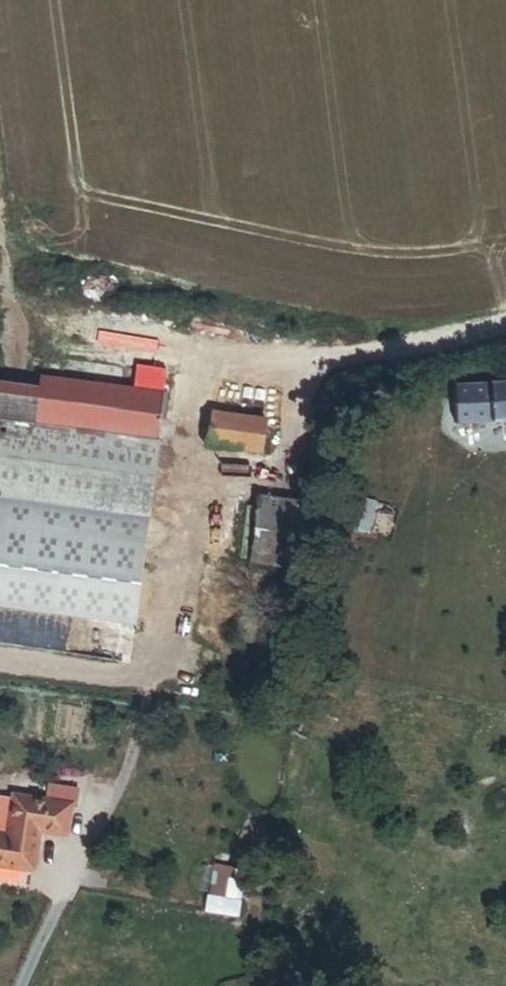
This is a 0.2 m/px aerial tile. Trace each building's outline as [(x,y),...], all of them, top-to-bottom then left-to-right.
[(0,352),(0,414),(48,420),(54,376),(56,360),(0,352)] [(159,495),(173,392),(54,376),(48,420),(0,414),(0,473),(159,495)] [(463,422),(505,420),(505,385),(461,387),(463,422)] [(222,410),(218,444),(269,451),(274,417),(222,410)] [(159,495),(0,473),(0,493),(157,514),(159,495)] [(268,497),(259,562),(311,569),(320,504),(268,497)] [(38,871),(47,831),(71,834),(76,807),(24,799),(16,839),(0,836),(0,864),(38,871)] [(256,868),(224,862),(214,911),(246,917),(256,868)]
